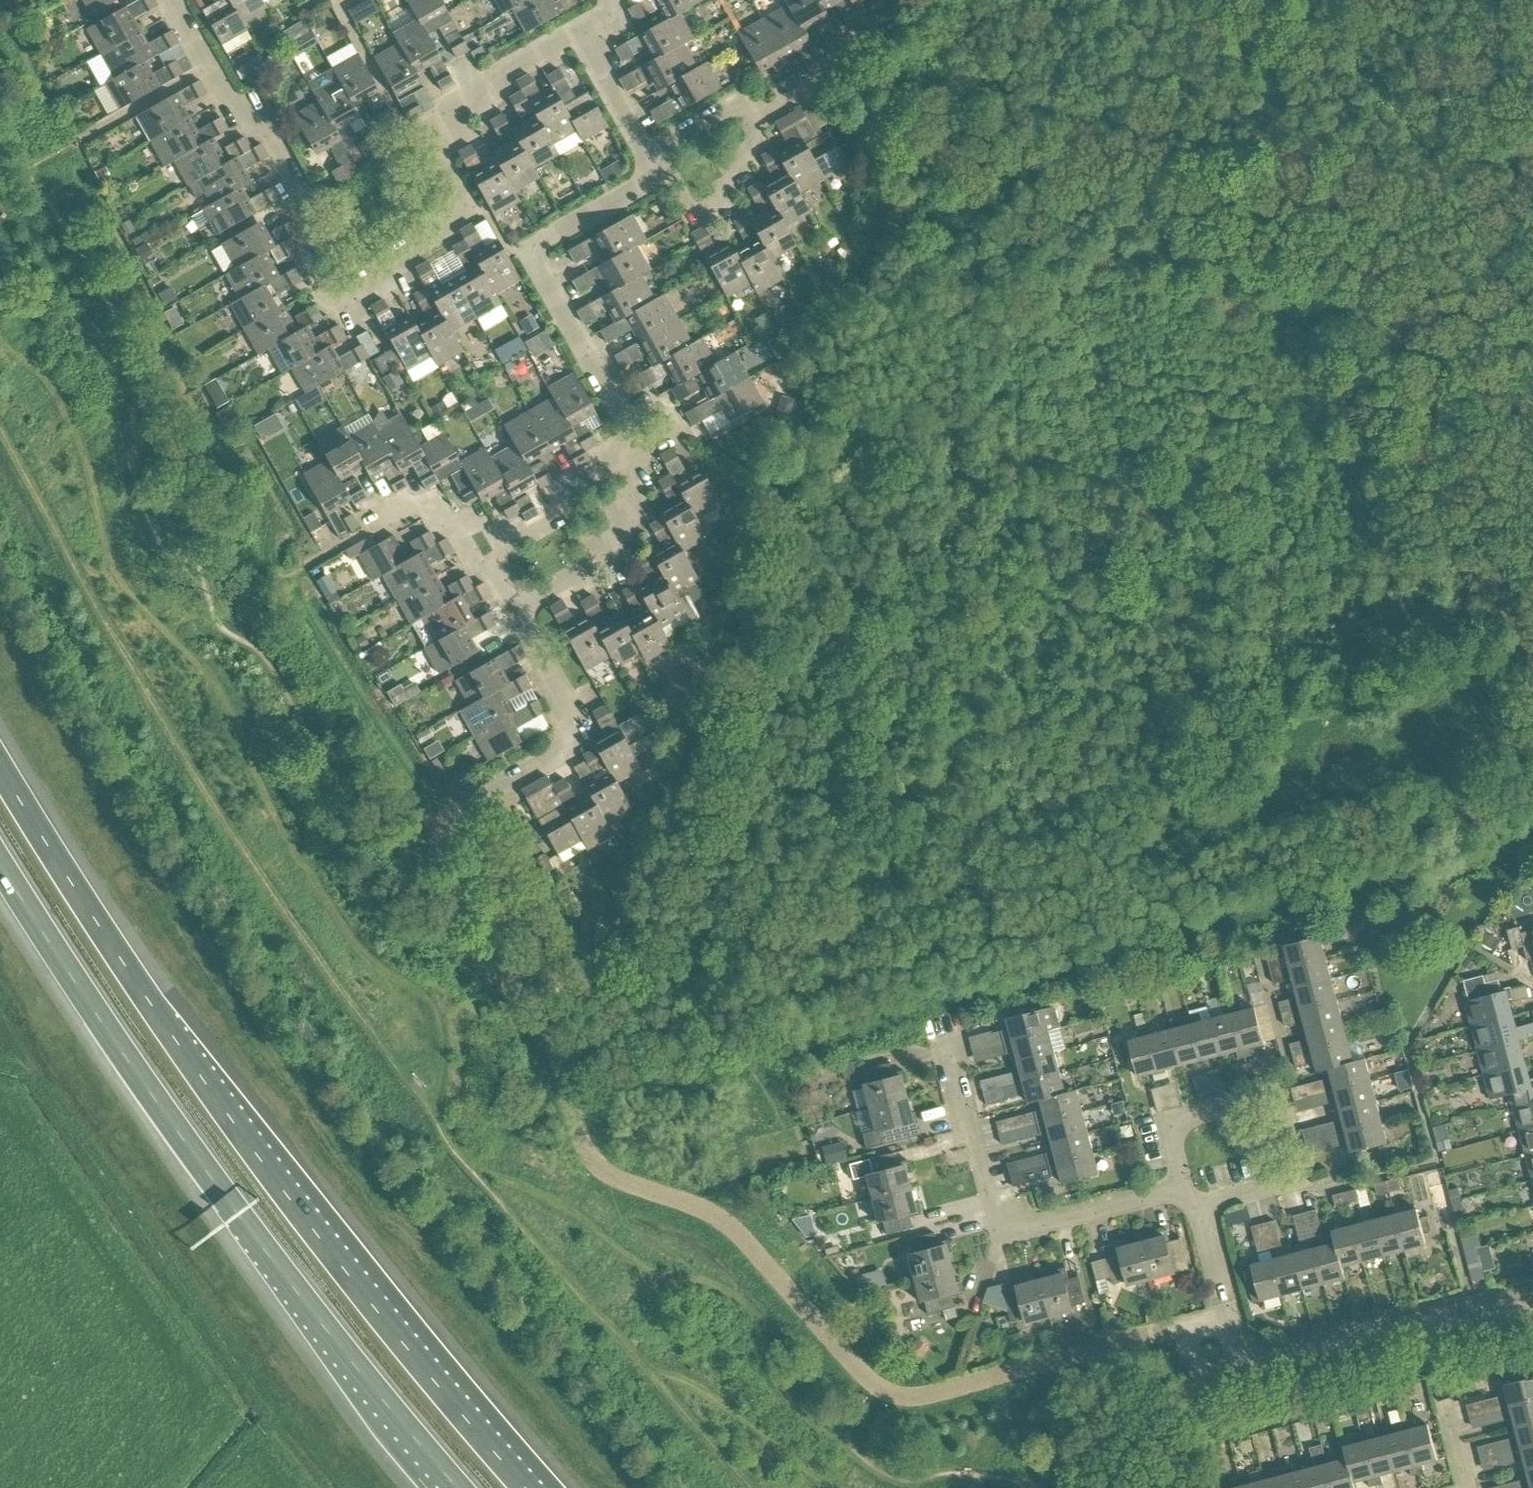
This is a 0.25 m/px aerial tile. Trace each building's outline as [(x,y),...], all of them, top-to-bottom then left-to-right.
[(91,16),(119,0),(82,0),(91,16)] [(101,55),(141,32),(134,20),(157,7),(153,0),(140,0),(87,30),(101,55)] [(202,12),(221,46),(247,31),(242,22),(241,22),(229,0),(222,0),(202,12)] [(241,22),(242,22),(266,8),(262,0),(229,0),(241,22)] [(361,4),(365,10),(375,5),(372,0),(368,0),(361,4)] [(417,21),(418,21),(427,36),(432,45),(444,38),(455,58),(468,51),(440,0),(410,0),(407,2),(417,21)] [(512,9),(528,0),(494,0),(502,15),(512,9)] [(512,9),(526,34),(560,15),(586,0),(528,0),(512,9)] [(666,21),(671,18),(671,19),(679,14),(679,15),(705,0),(645,0),(628,10),(635,22),(659,9),(666,21)] [(786,7),(787,6),(801,31),(802,31),(805,36),(829,22),(824,12),(821,7),(816,0),(782,0),(786,7)] [(849,0),(816,0),(821,7),(824,12),(835,6),(849,30),(862,22),(854,9),(850,3),(849,0)] [(850,3),(854,9),(869,0),(849,0),(850,3)] [(868,6),(879,25),(892,18),(882,0),(878,0),(868,6)] [(30,6),(22,10),(25,18),(34,14),(30,6)] [(786,7),(762,20),(782,54),(785,60),(797,53),(811,76),(823,69),(805,36),(802,31),(801,31),(787,6),(786,7)] [(646,49),(652,61),(658,58),(658,59),(683,45),(693,40),(679,15),(679,14),(671,19),(671,18),(666,21),(615,50),(622,63),(646,49)] [(321,17),(312,22),(316,29),(324,24),(321,17)] [(782,54),(762,20),(737,34),(760,75),(772,67),(785,91),(798,83),(785,60),(782,54)] [(393,35),(398,45),(399,44),(413,69),(416,74),(429,67),(432,72),(430,73),(441,91),(454,84),(438,55),(432,45),(427,36),(418,21),(417,21),(393,35)] [(819,33),(830,53),(843,46),(832,26),(819,33)] [(281,33),(288,45),(294,41),(288,29),(281,33)] [(101,55),(115,79),(115,80),(140,66),(146,62),(150,61),(156,57),(141,32),(101,55)] [(152,43),(159,55),(179,44),(172,32),(152,43)] [(318,43),(311,32),(299,39),(306,50),(318,43)] [(399,44),(398,45),(374,58),(396,98),(422,84),(416,74),(413,69),(399,44)] [(657,93),(667,87),(672,84),(672,83),(697,69),(696,69),(683,45),(658,59),(658,58),(652,61),(642,67),(657,93)] [(332,69),(337,79),(338,78),(355,108),(380,94),(357,55),(332,69)] [(115,80),(115,79),(93,91),(108,117),(193,69),(185,56),(153,74),(146,62),(140,66),(115,80)] [(267,68),(260,56),(240,68),(247,80),(267,68)] [(271,56),(265,59),(269,66),(275,63),(271,56)] [(672,84),(667,87),(680,112),(721,89),(706,63),(696,69),(697,69),(672,83),(672,84)] [(619,80),(626,93),(646,82),(639,69),(619,80)] [(577,132),(576,132),(582,141),(607,127),(588,93),(575,100),(559,71),(547,78),(546,78),(553,92),(557,98),(577,132)] [(553,145),(576,132),(577,132),(557,98),(553,92),(542,98),(529,75),(516,82),(521,92),(522,92),(533,112),(532,112),(534,115),(537,121),(538,121),(552,145),(553,145)] [(312,93),(318,103),(319,102),(354,164),(373,153),(366,140),(360,143),(350,125),(361,119),(355,108),(338,78),(337,79),(312,93)] [(136,117),(150,142),(190,119),(184,107),(207,94),(199,81),(136,117)] [(520,119),(532,112),(533,112),(522,92),(521,92),(509,99),(520,119)] [(398,102),(409,122),(422,115),(411,95),(398,102)] [(393,118),(382,99),(369,106),(380,126),(393,118)] [(650,112),(657,125),(677,114),(670,101),(650,112)] [(319,102),(318,103),(293,116),(315,156),(330,148),(340,167),(332,172),(339,185),(359,174),(353,164),(354,164),(319,102)] [(803,146),(823,180),(848,166),(829,132),(816,139),(800,110),(787,117),(803,146)] [(500,142),(512,136),(514,135),(511,129),(503,115),(489,123),(500,142)] [(512,136),(514,139),(518,145),(533,169),(558,155),(553,145),(552,145),(538,121),(537,121),(534,115),(511,129),(514,135),(512,136)] [(784,170),(786,174),(789,179),(790,179),(799,194),(823,180),(803,146),(787,117),(774,124),(787,147),(775,153),(785,170),(784,170)] [(165,167),(174,162),(214,139),(228,131),(220,118),(197,131),(190,119),(150,142),(165,167)] [(251,150),(244,138),(224,149),(231,161),(232,162),(251,150)] [(188,187),(198,181),(197,181),(222,167),(222,166),(228,163),(214,139),(174,162),(188,187)] [(493,159),(495,162),(498,169),(499,168),(514,192),(539,178),(533,169),(518,145),(514,139),(490,153),(493,159)] [(252,183),(245,171),(268,158),(260,145),(251,150),(232,162),(231,161),(228,163),(222,166),(222,167),(197,181),(198,181),(188,187),(195,199),(204,193),(211,205),(211,206),(236,192),(237,192),(242,189),(252,183)] [(458,153),(469,173),(482,166),(471,146),(458,153)] [(772,177),(784,170),(785,170),(775,153),(773,150),(760,157),(772,177)] [(498,169),(495,162),(471,176),(494,217),(519,202),(520,202),(514,192),(499,168),(498,169)] [(786,174),(762,187),(765,193),(785,227),(810,213),(799,194),(790,179),(789,179),(786,174)] [(759,214),(748,220),(751,226),(771,260),(796,246),(785,227),(765,193),(762,187),(759,183),(747,190),(759,214)] [(211,206),(211,205),(201,210),(216,236),(279,200),(272,187),(249,200),(242,189),(237,192),(236,192),(211,206)] [(604,248),(611,260),(636,246),(636,247),(646,241),(632,215),(568,251),(575,264),(604,248)] [(746,246),(735,253),(738,259),(737,259),(752,284),(751,285),(756,294),(782,279),(771,260),(751,226),(748,220),(746,216),(733,224),(746,246)] [(134,232),(128,221),(121,225),(127,235),(134,232)] [(272,233),(279,245),(289,240),(299,234),(291,221),(272,233)] [(221,245),(235,269),(235,270),(260,256),(260,257),(266,253),(270,251),(269,251),(270,251),(270,250),(276,247),(261,222),(221,245)] [(459,232),(464,241),(476,260),(495,295),(520,281),(497,241),(484,247),(472,224),(459,232)] [(738,259),(735,253),(729,244),(717,251),(704,228),(691,235),(726,298),(751,285),(752,284),(737,259),(738,259)] [(831,235),(825,239),(830,247),(836,243),(831,235)] [(279,245),(276,247),(270,250),(270,251),(269,251),(270,251),(277,263),(296,252),(289,240),(279,245)] [(466,271),(453,278),(456,284),(476,319),(501,304),(495,295),(476,260),(464,241),(451,248),(463,268),(464,268),(466,271)] [(152,255),(146,243),(134,250),(140,261),(152,255)] [(603,281),(609,293),(615,290),(616,291),(641,276),(641,277),(650,271),(636,247),(636,246),(611,260),(572,281),(579,294),(603,281)] [(225,275),(239,300),(240,300),(274,281),(280,277),(266,253),(260,257),(260,256),(235,270),(235,269),(225,275)] [(415,269),(426,289),(426,288),(432,298),(451,333),(476,319),(456,284),(453,278),(441,285),(428,262),(415,269)] [(835,263),(830,266),(834,273),(839,270),(835,263)] [(230,305),(244,330),(284,307),(277,296),(301,282),(293,270),(280,277),(274,281),(240,300),(239,300),(230,305)] [(607,311),(614,323),(620,320),(655,301),(654,300),(641,277),(641,276),(616,291),(615,290),(609,293),(576,312),(584,324),(607,311)] [(426,319),(414,325),(418,331),(432,357),(431,357),(436,366),(462,352),(451,333),(432,298),(426,288),(426,289),(413,296),(426,319)] [(176,299),(170,289),(160,295),(166,305),(176,299)] [(631,331),(638,343),(678,320),(664,295),(654,300),(655,301),(620,320),(614,323),(600,331),(607,344),(631,331)] [(394,349),(402,363),(406,371),(431,357),(432,357),(418,331),(414,325),(409,316),(396,323),(383,300),(370,308),(394,349)] [(294,318),(301,330),(302,330),(302,331),(308,327),(321,319),(314,306),(294,318)] [(174,307),(164,313),(168,321),(178,315),(174,307)] [(258,356),(268,350),(292,335),(298,332),(284,307),(244,330),(258,356)] [(774,328),(766,313),(754,320),(763,334),(774,328)] [(539,328),(532,317),(520,324),(526,335),(539,328)] [(644,355),(651,367),(692,345),(692,344),(678,320),(638,343),(614,356),(622,369),(641,358),(641,357),(644,355)] [(282,375),(291,370),(291,369),(325,350),(326,350),(332,346),(345,339),(338,326),(315,339),(308,327),(302,331),(302,330),(301,330),(298,332),(292,335),(268,350),(282,375)] [(291,369),(291,370),(305,394),(379,353),(366,331),(356,337),(361,346),(339,358),(332,346),(326,350),(325,350),(291,369)] [(535,336),(524,343),(533,358),(544,352),(535,336)] [(519,337),(494,350),(501,363),(525,349),(519,337)] [(669,375),(675,387),(715,364),(701,339),(692,344),(692,345),(651,367),(638,375),(645,388),(669,375)] [(795,368),(811,356),(803,345),(787,358),(795,368)] [(402,363),(394,349),(373,361),(381,375),(402,363)] [(702,389),(708,401),(748,378),(734,353),(715,364),(675,387),(671,389),(678,402),(702,389)] [(512,361),(505,364),(508,370),(515,367),(512,361)] [(383,379),(390,391),(403,383),(396,371),(383,379)] [(547,389),(553,398),(573,432),(572,433),(575,438),(578,442),(584,452),(596,445),(583,422),(596,414),(573,374),(547,389)] [(748,378),(708,401),(685,414),(692,427),(721,410),(728,423),(763,404),(748,378)] [(227,403),(214,380),(204,386),(217,408),(227,403)] [(441,411),(434,397),(427,401),(435,414),(441,411)] [(553,398),(528,412),(550,452),(575,438),(572,433),(573,432),(553,398)] [(778,414),(787,417),(792,401),(782,399),(778,414)] [(460,405),(464,412),(471,408),(467,401),(460,405)] [(480,417),(474,407),(471,408),(464,412),(463,413),(469,423),(480,417)] [(503,426),(514,445),(523,460),(524,460),(527,465),(550,452),(528,412),(503,426)] [(403,419),(378,433),(400,473),(412,467),(425,490),(438,483),(427,463),(426,463),(421,454),(422,454),(419,448),(403,419)] [(373,423),(348,437),(348,438),(361,463),(364,469),(366,473),(366,472),(370,478),(382,471),(395,495),(408,487),(400,473),(378,433),(373,423)] [(317,443),(327,462),(328,462),(336,477),(337,476),(340,482),(364,469),(361,463),(348,438),(348,437),(342,428),(317,443)] [(444,434),(419,448),(422,454),(421,454),(426,463),(427,463),(438,483),(450,476),(466,505),(479,498),(459,463),(460,463),(444,434)] [(589,461),(584,452),(578,442),(565,449),(576,469),(589,461)] [(514,445),(490,459),(490,460),(504,484),(503,484),(508,493),(509,493),(513,499),(537,485),(528,469),(529,469),(527,465),(524,460),(523,460),(514,445)] [(485,449),(460,463),(459,463),(479,498),(482,504),(494,497),(507,520),(520,513),(514,503),(515,502),(513,499),(509,493),(508,493),(503,484),(504,484),(490,460),(490,459),(485,449)] [(659,457),(670,476),(671,476),(696,520),(696,519),(721,506),(701,471),(689,478),(672,449),(659,457)] [(328,462),(327,462),(303,476),(339,539),(358,528),(351,515),(344,519),(338,508),(351,501),(348,496),(342,486),(340,482),(337,476),(336,477),(328,462)] [(528,469),(537,485),(540,489),(552,482),(541,462),(529,469),(528,469)] [(674,512),(662,519),(674,538),(673,539),(678,548),(679,548),(682,553),(707,539),(696,519),(696,520),(671,476),(670,476),(658,483),(674,512)] [(355,479),(342,486),(348,496),(351,501),(353,506),(366,498),(355,479)] [(520,513),(525,523),(538,515),(527,495),(515,502),(514,503),(520,513)] [(314,513),(303,519),(311,533),(322,527),(314,513)] [(662,549),(650,556),(654,562),(673,596),(674,596),(699,582),(682,553),(679,548),(678,548),(673,539),(674,538),(662,519),(649,526),(662,549)] [(436,545),(429,532),(409,543),(416,555),(416,556),(436,545)] [(373,581),(383,576),(407,561),(393,536),(359,556),(373,581)] [(383,576),(397,600),(437,578),(430,565),(453,552),(446,539),(436,545),(416,556),(416,555),(407,561),(383,576)] [(648,582),(636,589),(639,595),(660,629),(685,615),(674,596),(673,596),(654,562),(650,556),(648,552),(635,559),(648,582)] [(474,589),(466,576),(447,587),(454,599),(454,600),(474,589)] [(411,625),(420,620),(420,619),(445,605),(444,605),(450,601),(437,578),(397,600),(411,625)] [(420,620),(434,643),(434,644),(468,625),(468,624),(474,621),(467,609),(490,596),(483,583),(474,589),(454,600),(454,599),(450,601),(444,605),(445,605),(420,619),(420,620)] [(633,614),(622,620),(627,628),(626,628),(640,653),(639,653),(645,663),(671,648),(660,629),(639,595),(636,589),(634,585),(621,592),(633,614)] [(335,593),(326,598),(330,604),(339,599),(335,593)] [(579,604),(586,617),(590,623),(591,623),(597,632),(596,632),(610,657),(609,658),(615,667),(639,653),(640,653),(626,628),(627,628),(622,620),(617,610),(604,617),(592,596),(579,604)] [(590,623),(586,617),(574,623),(562,601),(549,608),(585,672),(609,658),(610,657),(596,632),(597,632),(591,623),(590,623)] [(434,644),(434,643),(424,649),(439,675),(479,652),(472,639),(495,626),(488,613),(474,621),(468,624),(468,625),(434,644)] [(350,617),(341,622),(345,628),(354,623),(350,617)] [(363,635),(356,639),(361,649),(369,645),(363,635)] [(455,681),(469,706),(504,687),(509,684),(502,672),(526,658),(518,645),(455,681)] [(460,711),(474,737),(508,717),(514,714),(507,702),(530,689),(523,676),(509,684),(504,687),(469,706),(460,711)] [(414,683),(403,689),(408,699),(420,692),(414,683)] [(667,695),(676,711),(681,701),(675,691),(667,695)] [(508,717),(474,737),(488,762),(522,742),(515,730),(544,713),(537,701),(514,714),(508,717)] [(604,706),(591,713),(604,736),(593,742),(593,743),(592,744),(595,749),(606,769),(608,772),(611,779),(612,778),(615,784),(616,783),(640,770),(640,769),(633,757),(627,747),(615,726),(607,711),(604,706)] [(628,720),(617,726),(627,743),(638,737),(628,720)] [(627,747),(633,757),(646,750),(640,740),(627,747)] [(593,776),(606,769),(595,749),(582,756),(593,776)] [(587,793),(588,796),(592,802),(607,826),(632,812),(616,783),(615,784),(612,778),(611,779),(608,772),(584,785),(585,787),(583,787),(587,793)] [(552,787),(546,777),(521,791),(557,855),(581,841),(582,841),(568,816),(568,815),(565,809),(563,806),(563,807),(552,787)] [(564,780),(552,787),(563,807),(563,806),(575,799),(564,780)] [(588,796),(565,809),(568,815),(568,816),(582,841),(581,841),(587,851),(613,836),(607,826),(592,802),(588,796)] [(612,890),(617,900),(626,896),(620,886),(612,890)] [(1531,927),(1532,931),(1524,933),(1522,927),(1511,930),(1516,950),(1524,948),(1527,962),(1532,960),(1532,927),(1531,927)] [(1484,931),(1478,941),(1491,949),(1497,939),(1484,931)] [(1284,947),(1290,968),(1326,959),(1321,937),(1284,947)] [(1268,962),(1271,973),(1282,970),(1279,959),(1268,962)] [(1290,968),(1296,989),(1332,980),(1326,959),(1290,968)] [(1468,960),(1464,967),(1470,971),(1475,964),(1468,960)] [(1282,970),(1271,973),(1274,985),(1285,982),(1282,970)] [(1465,1002),(1472,1028),(1513,1017),(1509,1001),(1514,1000),(1511,990),(1502,993),(1498,981),(1485,984),(1483,977),(1464,982),(1469,1001),(1465,1002)] [(1296,989),(1301,1010),(1337,1000),(1332,980),(1296,989)] [(1301,1010),(1307,1031),(1343,1021),(1337,1000),(1301,1010)] [(1279,1003),(1282,1015),(1293,1012),(1290,1001),(1279,1003)] [(1241,1002),(1231,1005),(1245,1058),(1252,1057),(1250,1048),(1265,1044),(1255,1008),(1244,1011),(1241,1002)] [(1224,1017),(1213,1019),(1222,1056),(1237,1052),(1239,1060),(1245,1058),(1231,1005),(1221,1008),(1224,1017)] [(995,1046),(995,1047),(1049,1032),(1049,1031),(1061,1028),(1057,1011),(1052,1008),(1044,1011),(1044,1010),(1007,1020),(1010,1030),(992,1035),(991,1033),(970,1038),(973,1052),(995,1046)] [(1293,1012),(1282,1015),(1285,1027),(1296,1024),(1293,1012)] [(1200,1013),(1190,1016),(1204,1069),(1210,1068),(1208,1059),(1222,1056),(1213,1019),(1202,1022),(1200,1013)] [(1162,1080),(1148,1027),(1147,1027),(1144,1014),(1135,1016),(1139,1029),(1138,1030),(1140,1039),(1129,1042),(1138,1078),(1153,1074),(1156,1082),(1162,1080)] [(1182,1028),(1171,1030),(1181,1067),(1195,1063),(1197,1071),(1204,1069),(1190,1016),(1180,1019),(1182,1028)] [(1478,1051),(1524,1039),(1532,1037),(1532,1027),(1517,1031),(1513,1017),(1472,1028),(1478,1051)] [(1307,1031),(1312,1052),(1348,1042),(1343,1021),(1307,1031)] [(1158,1024),(1148,1027),(1162,1080),(1169,1079),(1166,1070),(1181,1067),(1171,1030),(1160,1033),(1158,1024)] [(1016,1053),(1019,1063),(1055,1053),(1049,1032),(995,1047),(998,1058),(1016,1053)] [(1478,1051),(1484,1076),(1526,1065),(1522,1050),(1527,1048),(1524,1039),(1478,1051)] [(1290,1045),(1293,1057),(1304,1054),(1301,1042),(1290,1045)] [(1318,1073),(1329,1070),(1354,1063),(1348,1042),(1312,1052),(1318,1073)] [(1019,1063),(1024,1084),(1061,1074),(1055,1053),(1019,1063)] [(1304,1054),(1293,1057),(1296,1068),(1307,1066),(1304,1054)] [(1329,1070),(1335,1091),(1371,1081),(1365,1060),(1354,1063),(1329,1070)] [(867,1106),(867,1109),(905,1099),(902,1084),(906,1083),(903,1071),(890,1074),(888,1064),(862,1071),(866,1085),(861,1086),(862,1089),(852,1092),(857,1109),(867,1106)] [(1513,1108),(1532,1102),(1532,1080),(1530,1080),(1526,1065),(1484,1076),(1491,1101),(1510,1096),(1513,1108)] [(1198,1073),(1204,1096),(1230,1088),(1224,1066),(1198,1073)] [(1003,1076),(1006,1088),(1006,1089),(1016,1086),(1013,1074),(1003,1076)] [(1030,1105),(1042,1101),(1041,1101),(1066,1094),(1061,1074),(1024,1084),(1030,1105)] [(1157,1084),(1162,1107),(1187,1101),(1182,1078),(1157,1084)] [(1313,1084),(1316,1095),(1327,1093),(1324,1081),(1313,1084)] [(1335,1091),(1340,1112),(1376,1102),(1371,1081),(1335,1091)] [(1019,1097),(1016,1086),(1006,1089),(1006,1088),(984,1093),(988,1107),(1010,1101),(1010,1099),(1019,1097)] [(997,1122),(1000,1135),(1083,1113),(1077,1091),(1066,1094),(1041,1101),(1042,1101),(1044,1110),(997,1122)] [(1327,1093),(1316,1095),(1319,1107),(1330,1104),(1327,1093)] [(917,1125),(914,1113),(909,1114),(905,1099),(867,1109),(856,1112),(862,1135),(866,1150),(908,1139),(905,1128),(917,1125)] [(1340,1112),(1346,1132),(1382,1123),(1376,1102),(1340,1112)] [(1520,1133),(1532,1129),(1532,1102),(1513,1108),(1520,1133)] [(1050,1133),(1053,1143),(1089,1134),(1083,1113),(1000,1135),(1003,1146),(1050,1133)] [(1324,1126),(1327,1137),(1338,1134),(1335,1123),(1324,1126)] [(1382,1123),(1346,1132),(1351,1154),(1388,1144),(1382,1123)] [(1526,1157),(1532,1155),(1532,1129),(1520,1133),(1526,1157)] [(1008,1164),(1011,1176),(1094,1154),(1089,1134),(1053,1143),(1055,1152),(1008,1164)] [(1338,1134),(1327,1137),(1330,1149),(1341,1146),(1338,1134)] [(1452,1149),(1450,1139),(1437,1143),(1439,1152),(1452,1149)] [(842,1144),(822,1149),(826,1163),(846,1157),(842,1144)] [(865,1177),(871,1200),(909,1190),(905,1174),(909,1173),(906,1161),(894,1164),(891,1154),(848,1165),(852,1180),(865,1177)] [(1094,1154),(1011,1176),(1014,1188),(1061,1175),(1064,1185),(1100,1176),(1094,1154)] [(1398,1179),(1387,1182),(1389,1193),(1401,1190),(1398,1179)] [(1389,1193),(1387,1182),(1375,1185),(1378,1196),(1389,1193)] [(1042,1190),(1046,1205),(1058,1202),(1054,1187),(1042,1190)] [(1462,1201),(1459,1189),(1449,1191),(1452,1203),(1462,1201)] [(909,1190),(871,1200),(877,1222),(882,1221),(885,1235),(911,1228),(908,1218),(920,1215),(917,1203),(913,1204),(909,1190)] [(1357,1190),(1345,1193),(1348,1204),(1359,1201),(1357,1190)] [(1348,1204),(1345,1193),(1333,1196),(1336,1207),(1348,1204)] [(1464,1210),(1462,1201),(1452,1203),(1454,1212),(1464,1210)] [(1251,1220),(1248,1208),(1236,1212),(1240,1223),(1251,1220)] [(1417,1210),(1395,1215),(1405,1251),(1426,1246),(1417,1210)] [(1317,1211),(1305,1214),(1313,1241),(1324,1238),(1317,1211)] [(1313,1241),(1305,1214),(1294,1217),(1301,1244),(1313,1241)] [(1395,1215),(1374,1221),(1384,1257),(1405,1251),(1395,1215)] [(1374,1221),(1353,1226),(1363,1262),(1384,1257),(1374,1221)] [(1275,1222),(1264,1225),(1271,1252),(1282,1249),(1275,1222)] [(1271,1252),(1264,1225),(1252,1228),(1259,1255),(1271,1252)] [(1332,1232),(1335,1243),(1336,1243),(1342,1268),(1343,1268),(1363,1262),(1353,1226),(1332,1232)] [(1156,1238),(1142,1242),(1152,1280),(1189,1271),(1181,1240),(1171,1243),(1168,1231),(1155,1234),(1156,1238)] [(911,1254),(906,1256),(912,1280),(950,1269),(946,1254),(951,1253),(948,1240),(935,1244),(932,1233),(907,1240),(911,1254)] [(1484,1278),(1476,1248),(1481,1246),(1478,1235),(1462,1239),(1473,1281),(1484,1278)] [(1152,1280),(1142,1242),(1127,1246),(1126,1242),(1113,1245),(1117,1257),(1106,1260),(1113,1285),(1127,1282),(1129,1287),(1152,1280)] [(1335,1243),(1315,1249),(1324,1285),(1346,1279),(1343,1268),(1342,1268),(1336,1243),(1335,1243)] [(1315,1249),(1294,1254),(1303,1291),(1324,1285),(1315,1249)] [(1294,1254),(1273,1260),(1282,1296),(1303,1291),(1294,1254)] [(1282,1296),(1273,1260),(1251,1266),(1261,1302),(1282,1296)] [(1055,1276),(1040,1280),(1050,1318),(1073,1312),(1072,1307),(1086,1303),(1080,1278),(1069,1281),(1066,1268),(1054,1271),(1055,1276)] [(950,1269),(912,1280),(918,1302),(923,1301),(927,1315),(942,1311),(952,1308),(949,1298),(962,1295),(959,1282),(954,1283),(950,1269)] [(1254,1278),(1252,1271),(1245,1272),(1247,1280),(1254,1278)] [(854,1277),(858,1290),(872,1287),(868,1273),(854,1277)] [(1050,1318),(1040,1280),(1025,1284),(1024,1279),(1012,1282),(1015,1295),(1005,1298),(1012,1323),(1026,1319),(1027,1324),(1050,1318)] [(1106,1279),(1097,1282),(1101,1295),(1110,1293),(1106,1279)] [(952,1308),(942,1311),(944,1320),(956,1317),(953,1308),(952,1308)] [(1109,1319),(1111,1332),(1124,1330),(1122,1317),(1109,1319)] [(908,1350),(917,1359),(925,1350),(916,1341),(908,1350)] [(1511,1362),(1515,1377),(1532,1373),(1532,1356),(1511,1362)] [(1510,1408),(1532,1402),(1532,1378),(1504,1386),(1510,1408)] [(1488,1401),(1491,1412),(1502,1409),(1499,1398),(1488,1401)] [(1516,1429),(1532,1424),(1532,1402),(1510,1408),(1516,1429)] [(1502,1409),(1491,1412),(1494,1424),(1505,1421),(1502,1409)] [(1414,1419),(1404,1422),(1418,1475),(1425,1473),(1423,1465),(1438,1461),(1428,1425),(1417,1428),(1414,1419)] [(1397,1433),(1386,1436),(1395,1472),(1410,1469),(1412,1477),(1418,1475),(1404,1422),(1394,1425),(1397,1433)] [(1521,1450),(1532,1447),(1532,1424),(1516,1429),(1521,1450)] [(1373,1430),(1362,1433),(1376,1486),(1383,1484),(1381,1476),(1395,1472),(1386,1436),(1375,1439),(1373,1430)] [(1343,1447),(1346,1459),(1347,1459),(1354,1483),(1368,1480),(1370,1487),(1376,1486),(1362,1433),(1353,1435),(1355,1444),(1343,1447)] [(1499,1442),(1502,1454),(1513,1451),(1510,1440),(1499,1442)] [(1527,1471),(1532,1469),(1532,1447),(1521,1450),(1527,1471)] [(1513,1451),(1502,1454),(1505,1466),(1516,1463),(1513,1451)] [(1323,1456),(1332,1487),(1355,1487),(1354,1483),(1347,1459),(1346,1459),(1336,1462),(1334,1453),(1323,1456)] [(1304,1470),(1309,1487),(1332,1487),(1323,1456),(1314,1458),(1316,1467),(1304,1470)] [(1281,1467),(1287,1487),(1309,1487),(1304,1470),(1294,1473),(1292,1464),(1281,1467)] [(1263,1481),(1264,1487),(1287,1487),(1281,1467),(1272,1469),(1274,1478),(1263,1481)] [(1240,1478),(1243,1487),(1264,1487),(1263,1481),(1253,1484),(1250,1475),(1240,1478)] [(1240,1478),(1230,1480),(1232,1487),(1243,1487),(1240,1478)]
